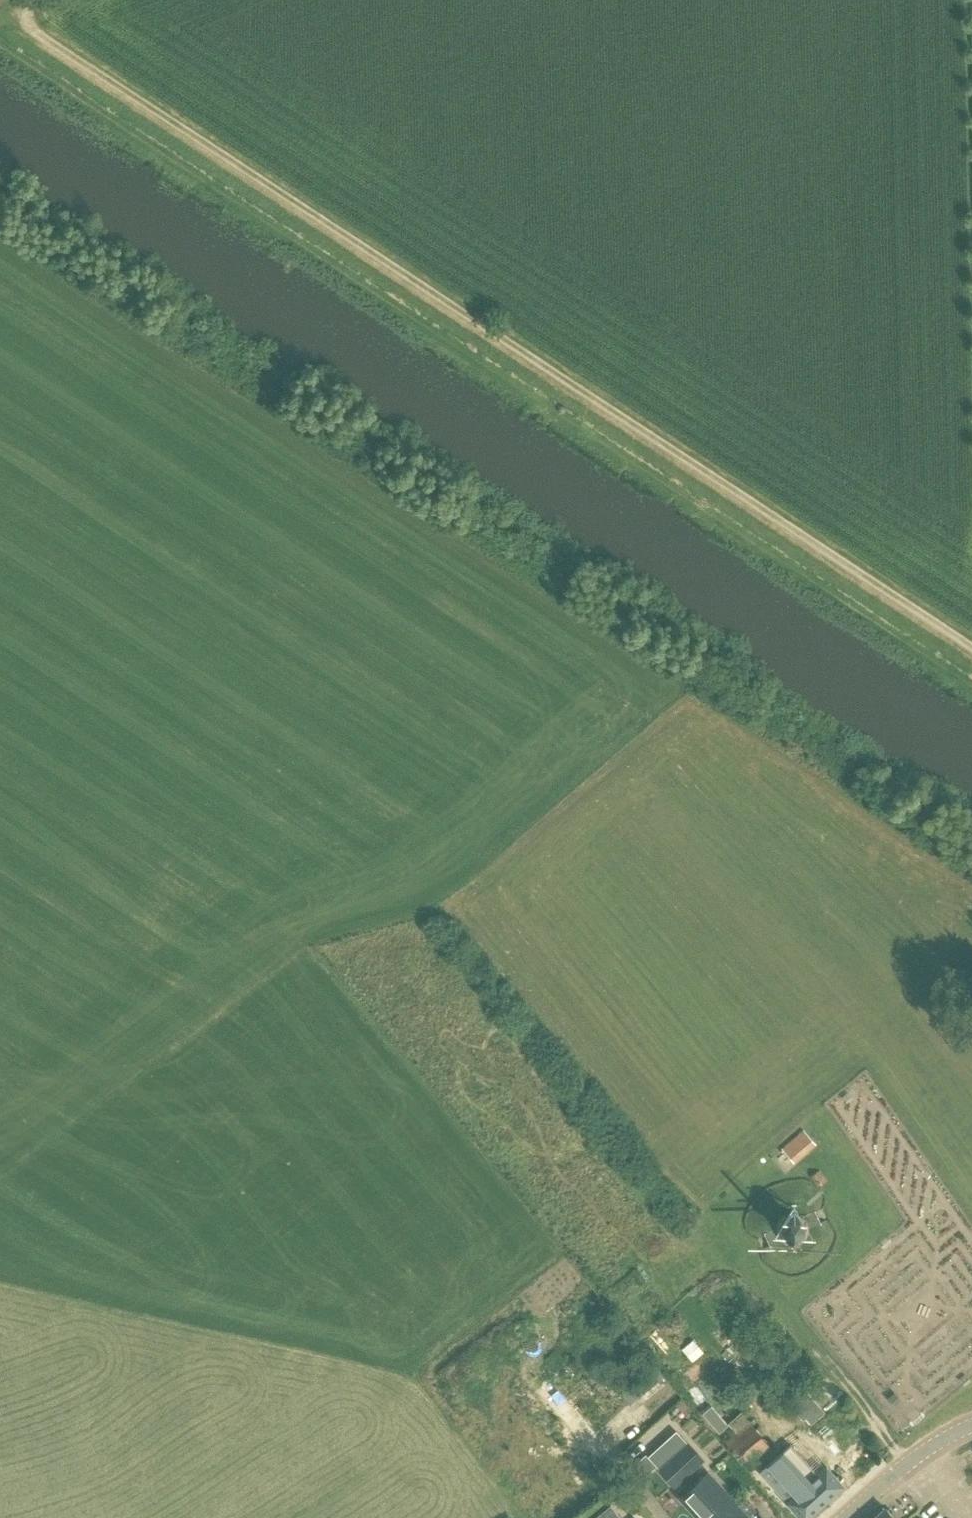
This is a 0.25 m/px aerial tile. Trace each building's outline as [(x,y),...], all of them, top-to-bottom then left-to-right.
[(793,1160),(814,1143),(803,1129),(782,1146),(793,1160)] [(789,1246),(796,1245),(801,1242),(807,1232),(807,1225),(804,1219),(799,1215),(792,1213),(786,1214),(779,1218),(775,1224),(774,1231),(777,1238),(782,1244),(789,1246)] [(637,1379),(621,1392),(630,1404),(647,1390),(637,1379)] [(805,1389),(793,1400),(813,1422),(824,1412),(805,1389)] [(748,1470),(772,1449),(742,1413),(743,1412),(732,1400),(717,1412),(735,1433),(724,1442),(748,1470)] [(689,1442),(658,1469),(673,1485),(703,1458),(689,1442)] [(760,1472),(802,1517),(804,1517),(840,1486),(824,1468),(817,1475),(789,1445),(760,1472)] [(735,1503),(706,1472),(678,1496),(698,1517),(748,1517),(735,1503)] [(620,1517),(610,1505),(601,1512),(605,1517),(619,1517),(620,1517)] [(884,1508),(872,1517),(894,1517),(884,1508)]
